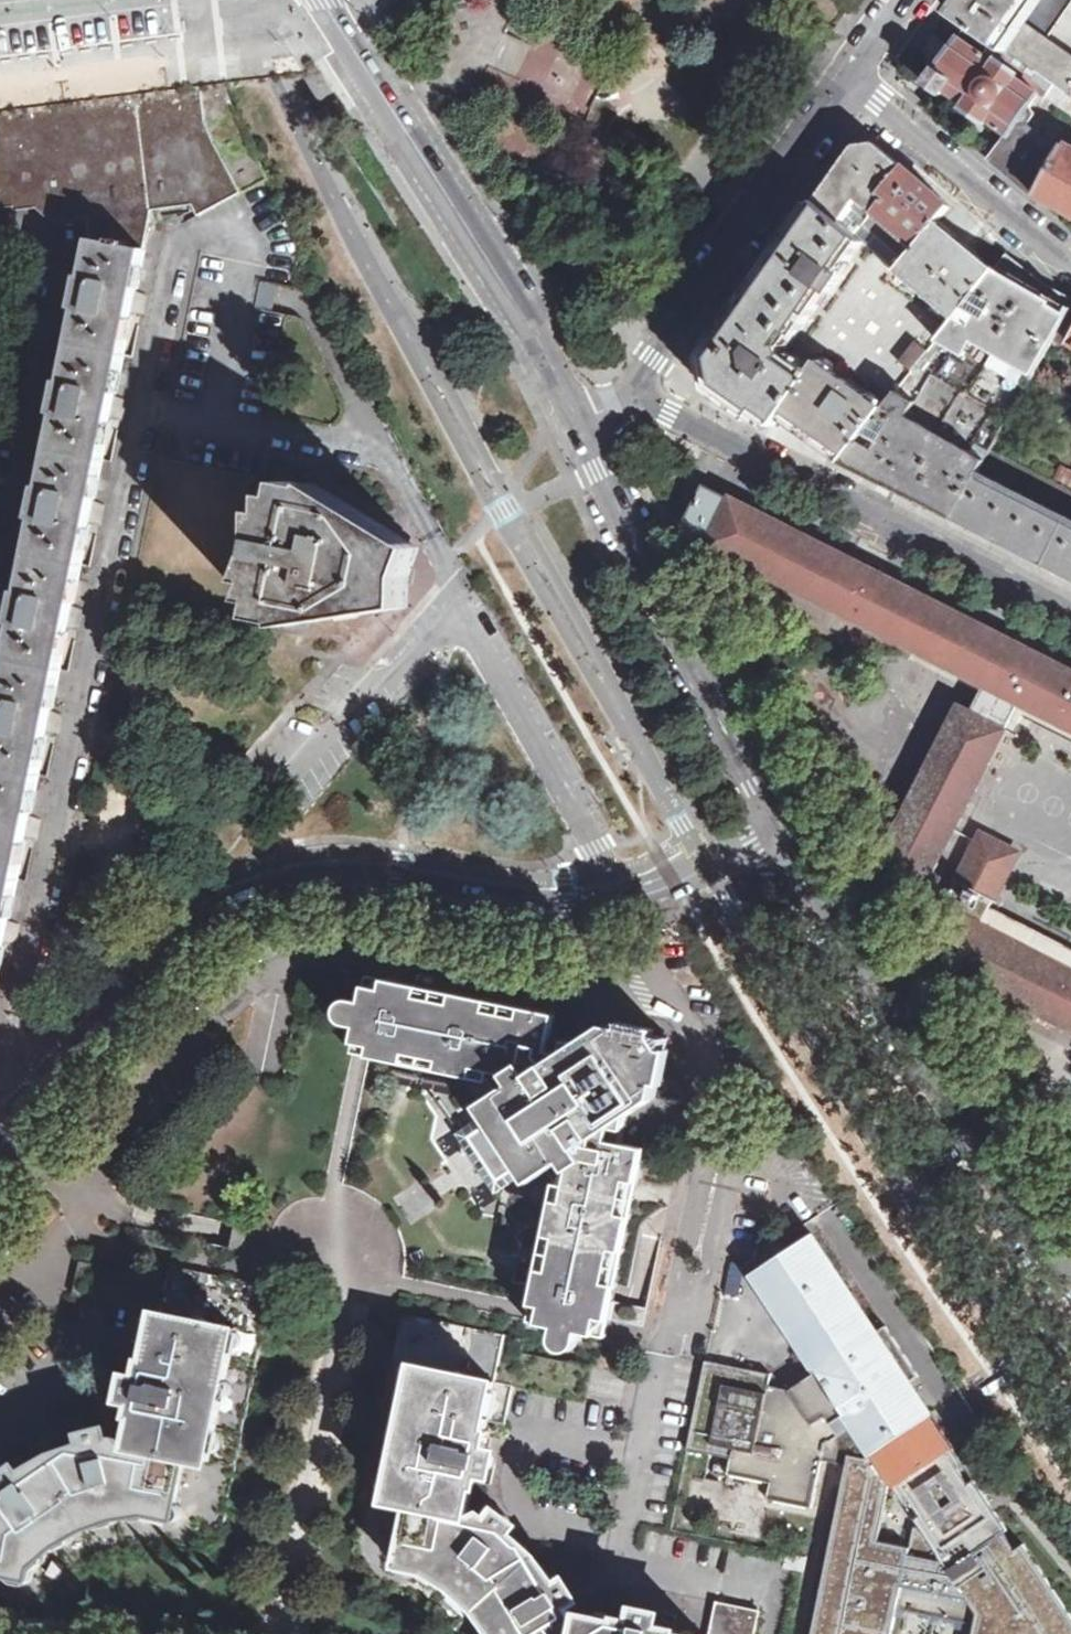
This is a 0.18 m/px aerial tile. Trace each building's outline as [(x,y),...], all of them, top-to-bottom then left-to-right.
[(950,11),(968,23),(1053,81),(1070,94),(1070,54),(1047,37),(1070,2),(1070,0),(957,0),(950,11)] [(1043,99),(1053,81),(968,23),(936,70),(935,69),(926,83),(942,94),(945,90),(965,104),(963,108),(984,123),(987,120),(1009,135),(1026,126),(1033,115),(1033,114),(1043,99)] [(307,78),(322,101),(335,92),(324,74),(307,78)] [(1053,81),(1043,99),(1070,119),(1070,94),(1053,81)] [(196,204),(200,215),(269,179),(226,88),(0,117),(0,207),(16,207),(17,210),(36,213),(47,224),(66,224),(83,222),(86,251),(114,255),(141,258),(154,209),(196,204)] [(1026,126),(1009,135),(992,159),(1035,195),(1052,160),(1055,153),(1026,126)] [(893,157),(875,143),(854,146),(813,205),(848,230),(903,166),(893,157)] [(1061,143),(1055,153),(1052,160),(1035,195),(1036,195),(1037,196),(1062,210),(1070,215),(1070,149),(1061,143)] [(895,269),(938,221),(950,206),(948,204),(906,168),(903,166),(848,230),(895,269)] [(995,268),(938,221),(895,269),(848,230),(813,205),(706,356),(712,388),(751,416),(754,413),(771,425),(772,426),(773,426),(774,426),(776,425),(777,424),(780,419),(841,462),(864,432),(897,390),(938,340),(995,268)] [(86,251),(83,276),(77,307),(80,307),(65,380),(61,379),(55,411),(59,412),(44,486),(40,486),(34,516),(38,517),(23,591),(19,590),(13,621),(16,621),(2,695),(0,695),(0,965),(141,258),(114,255),(86,251)] [(1007,254),(995,268),(938,340),(965,353),(973,340),(1033,375),(1059,334),(1061,329),(1070,311),(1070,297),(1068,296),(1049,286),(1045,284),(1041,280),(1008,254),(1007,254)] [(1061,329),(1070,336),(1070,311),(1061,329)] [(938,340),(897,390),(916,401),(909,417),(986,458),(991,449),(1033,375),(973,340),(965,353),(938,340)] [(952,517),(979,471),(986,458),(909,417),(916,401),(897,390),(864,432),(841,462),(891,487),(939,511),(952,517)] [(953,517),(1005,544),(1070,578),(1070,518),(979,471),(952,517),(953,517)] [(369,597),(398,603),(404,574),(410,543),(381,538),(383,527),(360,523),(362,514),(334,508),(336,498),(313,494),(315,485),(288,480),(283,501),(274,498),(274,514),(264,514),(263,537),(267,539),(264,553),(260,552),(253,573),(261,575),(256,592),(265,594),(261,615),(287,620),(289,612),(313,616),(314,606),(342,611),(344,603),(367,608),(369,597)] [(1019,644),(965,616),(868,567),(705,484),(699,495),(681,530),(985,685),(1018,702),(1070,728),(1070,670),(1019,644)] [(872,881),(916,903),(1018,702),(985,685),(970,712),(958,706),(872,881)] [(982,833),(945,906),(981,926),(990,909),(1018,852),(982,833)] [(981,926),(945,906),(943,905),(939,915),(920,951),(945,963),(955,969),(964,974),(1070,1028),(1070,971),(981,926)] [(1068,948),(1065,953),(1028,934),(1031,929),(990,909),(981,926),(1070,971),(1070,949),(1068,948)] [(945,963),(942,968),(961,979),(964,974),(955,969),(945,963)] [(371,1054),(385,979),(374,976),(368,975),(363,1001),(359,1025),(354,1051),(360,1052),(371,1054)] [(491,1083),(555,1043),(557,1014),(385,979),(371,1054),(384,1057),(491,1083)] [(363,1001),(355,998),(348,999),(345,1000),(341,1004),(339,1009),(340,1016),(344,1021),(350,1023),(359,1025),(363,1001)] [(607,1024),(656,1098),(659,1084),(663,1084),(670,1051),(665,1048),(656,1035),(657,1030),(623,1022),(622,1027),(607,1024)] [(564,1054),(612,1126),(656,1098),(607,1024),(564,1054)] [(564,1054),(555,1043),(491,1083),(500,1095),(505,1102),(487,1113),(457,1134),(496,1192),(525,1173),(543,1161),(548,1169),(558,1181),(541,1260),(531,1303),(610,1319),(645,1148),(623,1143),(612,1126),(564,1054)] [(500,1095),(482,1106),(487,1113),(505,1102),(500,1095)] [(525,1173),(530,1180),(548,1169),(543,1161),(525,1173)] [(779,1248),(777,1256),(753,1273),(775,1307),(781,1304),(790,1318),(785,1322),(802,1347),(818,1371),(803,1381),(808,1389),(801,1393),(800,1391),(790,1389),(770,1386),(772,1373),(719,1362),(721,1357),(708,1355),(707,1355),(706,1360),(698,1390),(688,1449),(731,1457),(728,1474),(771,1483),(768,1499),(812,1508),(822,1460),(825,1443),(852,1425),(890,1481),(905,1504),(911,1500),(921,1515),(915,1518),(921,1528),(948,1569),(974,1553),(982,1555),(984,1546),(1004,1532),(1008,1530),(984,1492),(974,1479),(969,1482),(960,1468),(965,1464),(940,1428),(910,1381),(919,1376),(886,1326),(877,1332),(845,1282),(839,1286),(829,1271),(835,1268),(812,1233),(809,1235),(803,1239),(787,1250),(779,1248)] [(237,1467),(273,1288),(170,1266),(168,1278),(81,1260),(73,1294),(161,1312),(151,1358),(146,1358),(144,1371),(142,1379),(137,1377),(134,1380),(131,1381),(129,1386),(129,1389),(131,1394),(135,1397),(138,1397),(136,1410),(141,1411),(141,1415),(134,1446),(237,1467)] [(641,1324),(645,1307),(619,1301),(615,1318),(641,1324)] [(610,1319),(531,1303),(529,1312),(528,1320),(556,1326),(581,1332),(607,1337),(608,1328),(610,1319)] [(366,1493),(464,1513),(468,1512),(475,1480),(483,1475),(485,1462),(488,1462),(491,1462),(495,1462),(499,1457),(496,1460),(497,1456),(495,1452),(491,1449),(486,1448),(489,1430),(486,1429),(487,1419),(506,1422),(513,1384),(583,1396),(590,1366),(519,1352),(522,1339),(401,1314),(366,1493)] [(579,1341),(581,1332),(556,1326),(553,1336),(554,1342),(556,1345),(559,1347),(566,1349),(569,1348),(574,1346),(579,1341)] [(129,1386),(124,1408),(136,1410),(138,1397),(135,1397),(131,1394),(129,1389),(129,1386)] [(847,1465),(813,1633),(892,1633),(897,1609),(975,1625),(973,1633),(1070,1633),(1070,1613),(1025,1543),(1015,1550),(1004,1532),(984,1546),(982,1555),(974,1553),(948,1569),(921,1528),(914,1526),(910,1547),(877,1541),(890,1481),(852,1425),(825,1443),(822,1460),(847,1465)] [(98,1433),(103,1436),(105,1438),(106,1441),(107,1445),(121,1443),(119,1430),(98,1433)] [(69,1575),(79,1568),(88,1562),(100,1555),(112,1550),(128,1546),(145,1543),(160,1542),(175,1542),(190,1544),(226,1521),(237,1467),(134,1446),(121,1443),(107,1445),(106,1441),(105,1438),(103,1436),(98,1433),(93,1435),(89,1437),(88,1442),(89,1446),(90,1449),(52,1456),(22,1475),(19,1472),(15,1471),(11,1471),(8,1473),(4,1478),(5,1483),(8,1487),(0,1492),(0,1595),(42,1604),(57,1586),(69,1575)] [(483,1475),(495,1477),(499,1457),(495,1462),(491,1462),(488,1462),(485,1462),(483,1475)] [(678,1633),(678,1629),(672,1629),(659,1625),(660,1620),(659,1618),(657,1616),(655,1614),(653,1612),(648,1612),(644,1613),(643,1616),(641,1619),(641,1622),(624,1618),(623,1621),(586,1614),(585,1618),(576,1616),(567,1602),(571,1599),(573,1597),(574,1594),(574,1590),(573,1587),(570,1584),(567,1583),(562,1584),(559,1586),(557,1587),(534,1553),(507,1536),(509,1531),(510,1527),(508,1524),(505,1521),(503,1519),(498,1520),(494,1521),(493,1523),(491,1525),(479,1517),(464,1513),(366,1493),(355,1550),(375,1582),(384,1584),(396,1588),(407,1593),(423,1601),(435,1609),(444,1617),(452,1625),(460,1633),(684,1633),(678,1633)] [(503,1519),(485,1508),(479,1517),(491,1525),(493,1523),(494,1521),(498,1520),(503,1519)] [(788,1553),(786,1557),(785,1567),(799,1570),(803,1571),(806,1557),(788,1553)] [(574,1590),(574,1594),(573,1597),(571,1599),(567,1602),(576,1616),(585,1618),(586,1614),(584,1605),(574,1590)] [(760,1610),(717,1601),(710,1633),(755,1633),(760,1610)] [(672,1629),(674,1616),(653,1612),(655,1614),(657,1616),(659,1618),(660,1620),(659,1625),(672,1629)]
